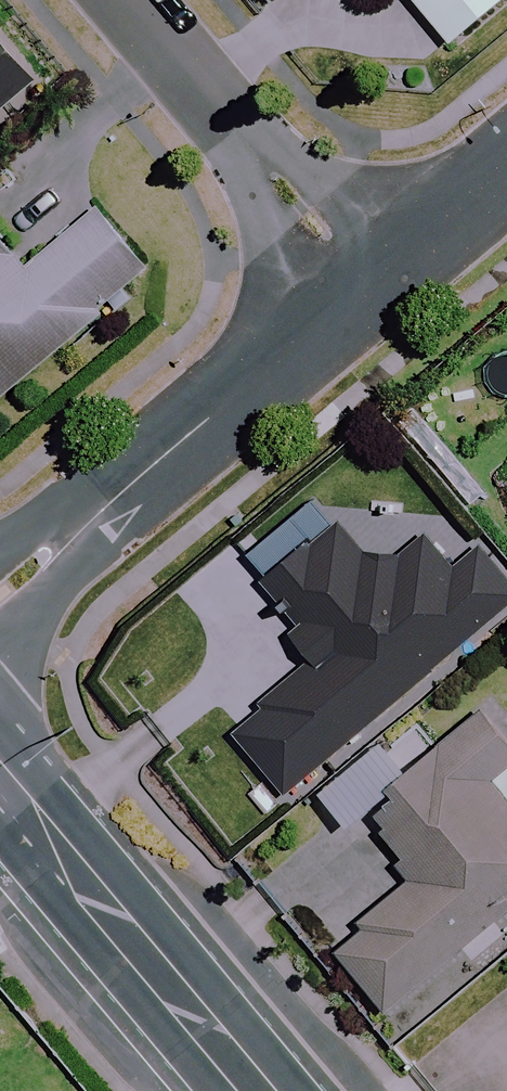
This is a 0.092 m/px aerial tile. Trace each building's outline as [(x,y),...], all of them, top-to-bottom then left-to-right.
[(451,44),(502,0),(413,0),(451,44)] [(32,84),(0,46),(0,111),(32,84)] [(149,276),(99,214),(28,272),(0,239),(0,398),(149,276)] [(269,578),(296,610),(279,625),(312,664),(228,736),(281,799),(506,607),(506,585),(475,548),(449,570),(418,535),(376,571),(334,522),(269,578)] [(461,689),(414,727),(434,751),(412,769),(408,765),(273,874),(383,1011),(506,910),(506,805),(487,780),(506,764),(506,746),(461,689)]
